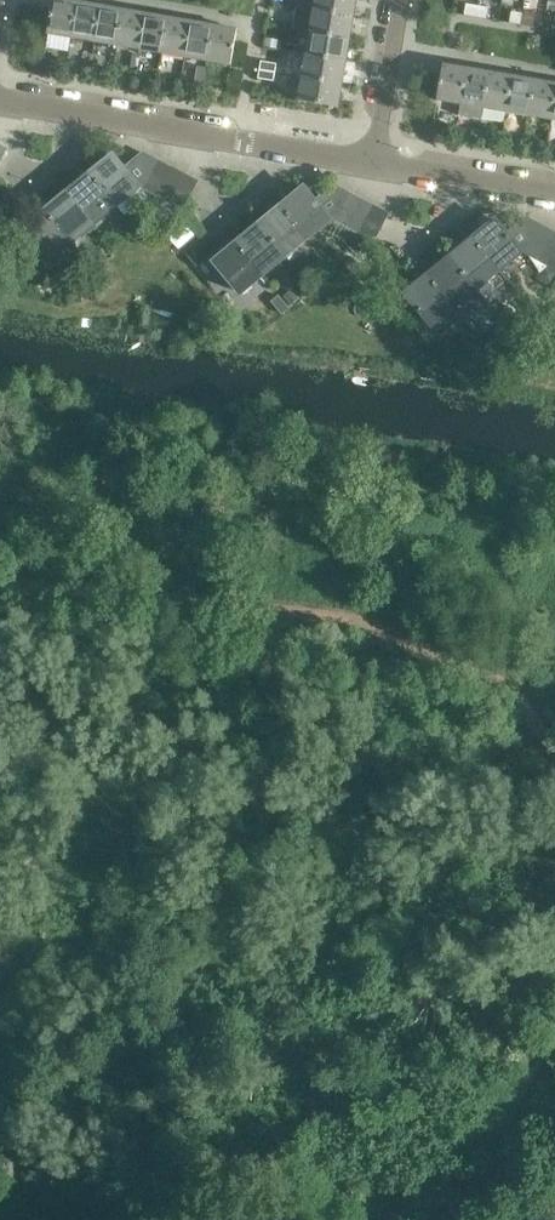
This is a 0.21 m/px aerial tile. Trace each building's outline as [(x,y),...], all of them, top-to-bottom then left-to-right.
[(78,2),(69,0),(54,0),(48,33),(72,37),(78,2)] [(356,0),(316,0),(314,8),(354,15),(356,0)] [(94,41),(101,5),(78,2),(72,37),(94,41)] [(476,17),(478,5),(466,3),(464,15),(476,17)] [(117,45),(123,9),(101,5),(94,41),(117,45)] [(489,7),(478,5),(476,17),(487,19),(489,7)] [(350,38),(354,15),(314,8),(310,31),(350,38)] [(140,49),(146,13),(123,9),(117,45),(140,49)] [(521,24),(523,13),(512,11),(510,22),(521,24)] [(162,53),(169,17),(146,13),(140,49),(162,53)] [(185,57),(191,21),(169,17),(162,53),(185,57)] [(208,61),(214,25),(191,21),(185,57),(208,61)] [(231,65),(235,42),(237,29),(214,25),(208,61),(231,65)] [(346,60),(350,38),(310,31),(307,54),(346,60)] [(342,83),(346,60),(307,54),(303,76),(342,83)] [(261,61),(260,69),(277,72),(278,63),(261,61)] [(461,103),(467,68),(444,64),(438,99),(461,103)] [(484,107),(490,72),(467,68),(461,103),(484,107)] [(275,81),(277,72),(260,69),(258,78),(275,81)] [(506,111),(512,76),(490,72),(484,107),(506,111)] [(338,107),(342,83),(303,76),(299,100),(338,107)] [(529,115),(535,80),(512,76),(506,111),(529,115)] [(554,100),(554,83),(535,80),(529,115),(552,119),(554,100)] [(144,186),(158,161),(144,153),(125,168),(139,185),(140,184),(144,186)] [(139,185),(125,168),(114,155),(92,174),(116,204),(139,185)] [(157,193),(170,167),(158,161),(144,186),(157,193)] [(169,200),(183,174),(170,167),(157,193),(169,200)] [(116,204),(92,174),(69,192),(93,222),(116,204)] [(182,207),(196,181),(183,174),(169,200),(182,207)] [(334,219),(348,193),(335,186),(316,201),(329,217),(330,216),(334,219)] [(329,217),(316,201),(305,187),(282,206),(307,236),(329,217)] [(93,222),(69,192),(47,211),(71,241),(93,222)] [(347,225),(361,200),(348,193),(334,219),(347,225)] [(360,232),(374,207),(361,200),(347,225),(360,232)] [(307,236),(282,206),(260,225),(284,255),(307,236)] [(373,239),(387,214),(374,207),(360,232),(373,239)] [(71,241),(47,211),(24,229),(49,259),(71,241)] [(526,251),(540,226),(526,218),(507,234),(521,250),(522,249),(526,251)] [(521,250),(507,234),(496,220),(474,239),(498,268),(521,250)] [(284,255),(260,225),(237,243),(262,273),(284,255)] [(539,258),(553,232),(540,226),(526,251),(539,258)] [(554,259),(554,234),(553,232),(539,258),(552,265),(554,259)] [(498,268),(474,239),(451,257),(476,287),(498,268)] [(262,273),(237,243),(215,262),(240,292),(262,273)] [(476,287),(451,257),(429,276),(453,306),(476,287)] [(453,306),(429,276),(406,294),(431,324),(453,306)]
